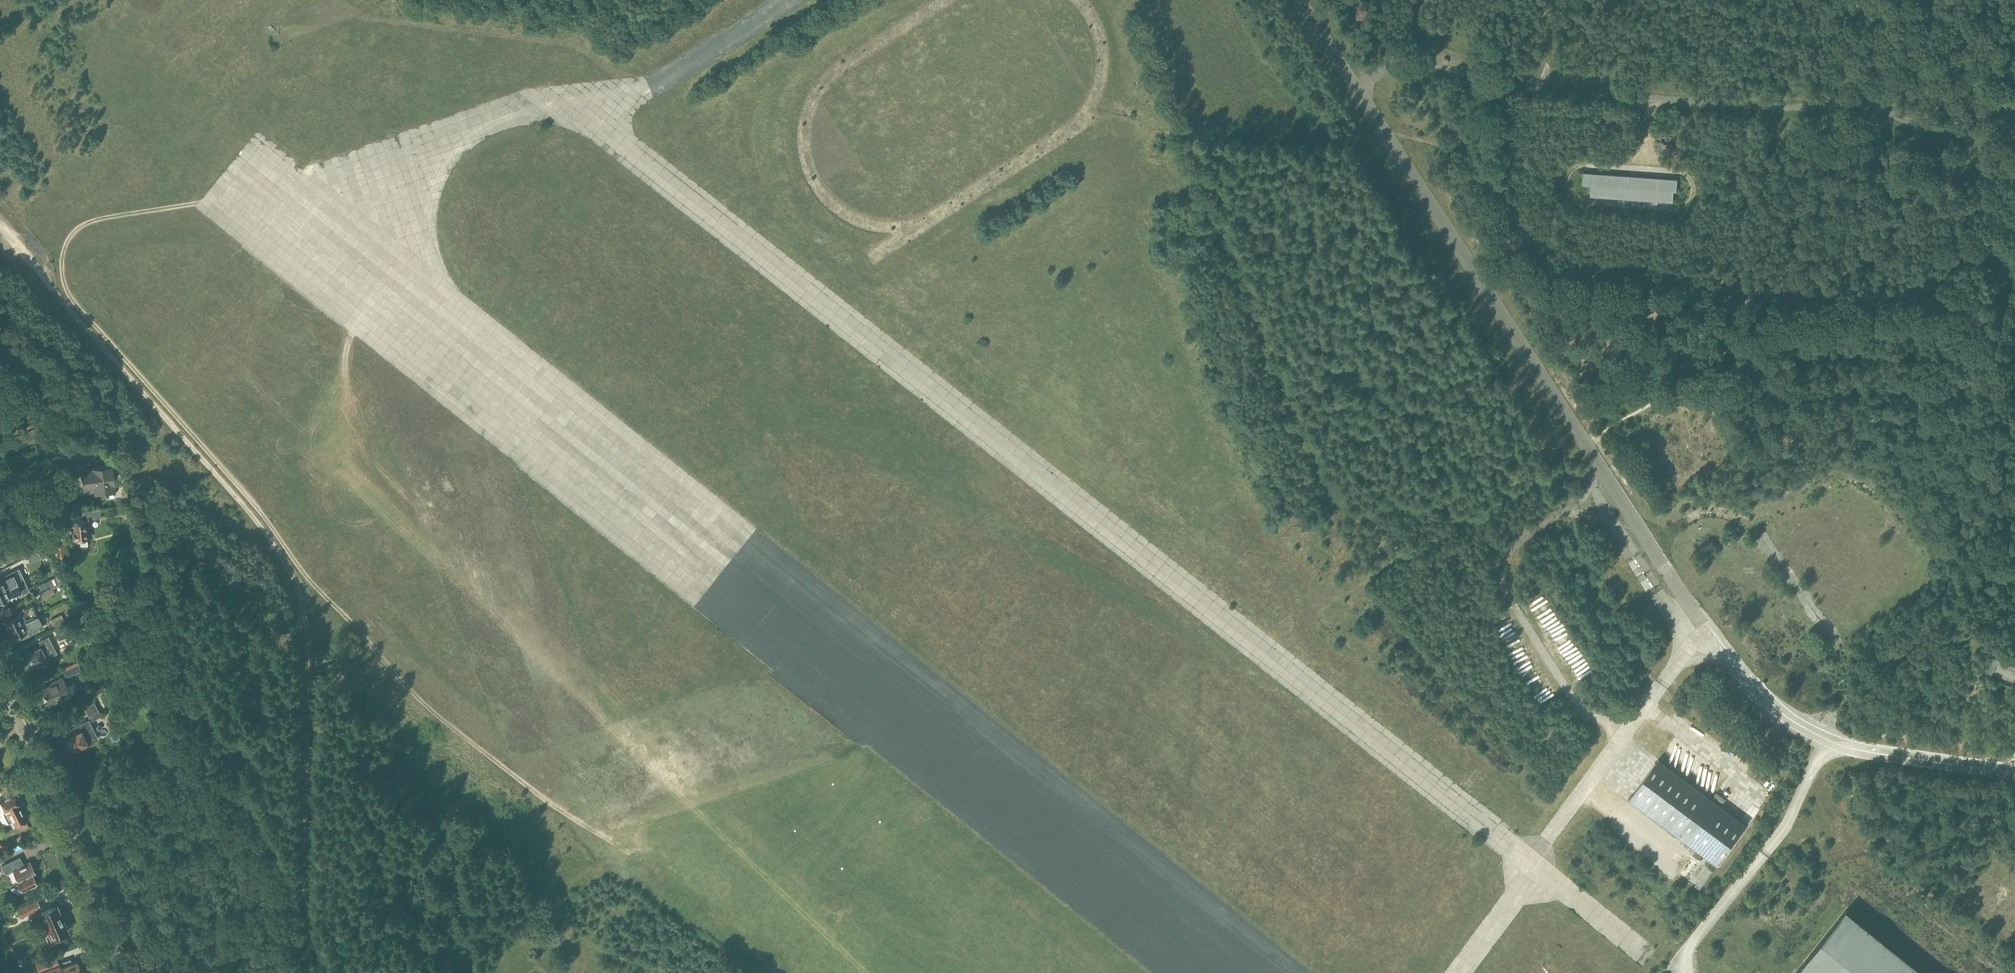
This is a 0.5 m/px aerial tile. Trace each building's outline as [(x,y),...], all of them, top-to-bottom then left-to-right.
[(1381,14),(1377,10),(1370,17),(1375,22),(1381,14)] [(1680,177),(1585,171),(1584,183),(1593,184),(1592,195),(1674,201),(1675,191),(1679,191),(1680,177)] [(4,442),(9,453),(43,438),(38,427),(4,442)] [(73,453),(84,449),(80,439),(67,444),(69,451),(72,450),(73,453)] [(93,470),(81,471),(84,490),(94,489),(95,494),(114,492),(110,466),(92,468),(93,470)] [(50,509),(51,520),(65,520),(65,509),(50,509)] [(135,511),(125,513),(127,520),(136,518),(135,511)] [(87,525),(86,519),(72,521),(64,522),(65,529),(73,528),(74,537),(88,535),(87,529),(90,528),(90,525),(87,525)] [(1711,542),(1707,544),(1701,549),(1705,553),(1714,547),(1711,542)] [(28,557),(38,552),(35,545),(25,550),(28,557)] [(63,558),(61,546),(55,547),(57,559),(63,558)] [(38,552),(28,557),(31,563),(41,558),(38,552)] [(39,592),(63,580),(55,564),(51,566),(56,576),(36,586),(39,592)] [(16,583),(14,578),(8,581),(6,578),(0,581),(0,591),(16,583)] [(0,591),(0,601),(17,593),(19,596),(30,591),(24,579),(16,583),(0,591)] [(63,580),(39,592),(43,599),(55,593),(53,589),(61,585),(60,583),(64,581),(63,580)] [(37,615),(38,615),(32,604),(23,608),(25,612),(6,621),(9,629),(37,615)] [(76,618),(79,624),(90,619),(88,613),(76,618)] [(9,629),(13,637),(20,634),(21,638),(43,627),(37,615),(9,629)] [(53,627),(64,621),(61,615),(50,620),(53,627)] [(60,639),(71,634),(65,623),(54,628),(60,639)] [(340,653),(344,649),(338,644),(334,649),(340,653)] [(42,652),(40,648),(25,655),(31,667),(31,666),(34,673),(42,669),(39,663),(46,659),(49,657),(46,650),(42,652)] [(78,664),(63,671),(66,677),(81,670),(78,664)] [(48,704),(70,695),(62,678),(55,682),(56,684),(42,690),(48,704)] [(100,693),(97,687),(91,690),(93,696),(100,693)] [(85,709),(91,721),(100,716),(94,705),(85,709)] [(91,726),(89,721),(80,725),(80,724),(74,726),(76,731),(64,737),(70,752),(89,743),(87,739),(95,735),(94,731),(94,730),(93,727),(91,726)] [(1746,824),(1659,759),(1630,799),(1718,864),(1746,824)] [(26,821),(18,805),(20,805),(14,793),(0,800),(0,820),(3,826),(13,821),(16,826),(26,821)] [(13,871),(18,881),(17,882),(22,892),(25,890),(26,891),(29,889),(29,888),(37,884),(33,875),(36,873),(30,861),(23,865),(19,857),(1,866),(6,875),(13,871)] [(37,900),(17,910),(21,918),(41,908),(37,900)] [(56,906),(41,913),(50,934),(45,936),(49,945),(63,940),(60,934),(67,931),(66,929),(67,929),(65,923),(64,924),(56,906)] [(1847,909),(1796,972),(1927,972),(1847,909)] [(36,963),(40,972),(81,972),(77,961),(71,963),(70,961),(59,965),(55,956),(46,959),(45,960),(36,963)]
